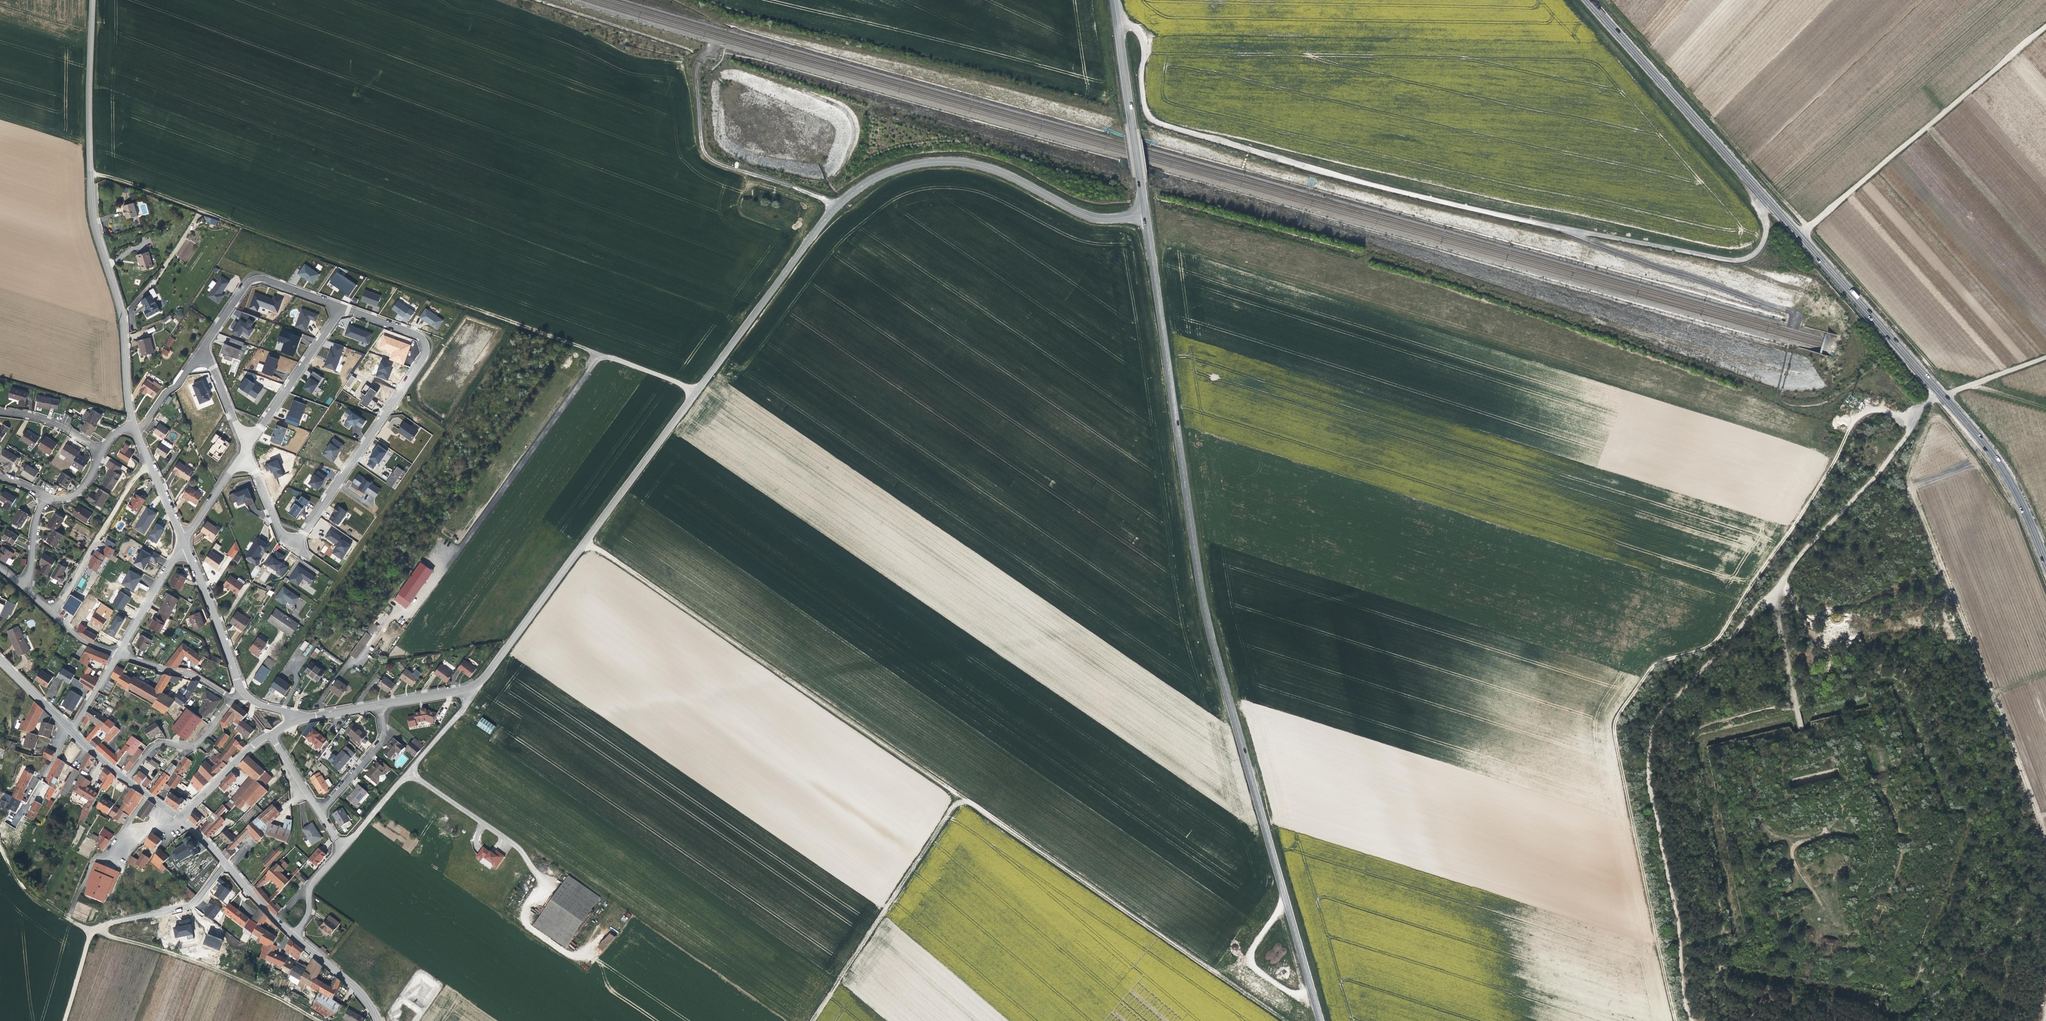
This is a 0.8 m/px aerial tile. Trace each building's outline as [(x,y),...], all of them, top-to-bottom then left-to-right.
[(135,208),(134,203),(123,206),(124,210),(125,213),(125,215),(126,215),(127,219),(138,216),(136,211),(135,208)] [(189,263),(197,245),(185,239),(176,257),(189,263)] [(153,267),(148,252),(138,255),(140,262),(142,270),(153,267)] [(320,274),(305,264),(298,274),(306,279),(313,284),(320,274)] [(357,285),(337,272),(330,282),(330,283),(337,287),(346,293),(345,295),(348,297),(357,285)] [(229,282),(221,276),(208,296),(218,303),(222,297),(223,295),(222,294),(223,291),(225,288),(229,282)] [(381,296),(365,290),(361,300),(366,303),(369,304),(372,305),(377,307),(381,296)] [(283,299),(274,296),(273,299),(267,297),(264,296),(255,293),(249,308),(257,311),(260,306),(278,312),(283,299)] [(160,311),(151,295),(141,300),(143,305),(145,304),(147,307),(148,309),(144,311),(148,317),(160,311)] [(407,306),(398,300),(392,309),(400,315),(401,314),(403,315),(406,317),(411,309),(407,306)] [(443,320),(426,308),(420,317),(423,320),(426,322),(429,324),(437,329),(443,320)] [(318,315),(302,309),(295,327),(305,330),(306,331),(307,328),(308,325),(310,319),(316,321),(318,315)] [(244,335),(248,328),(254,333),(259,328),(256,325),(258,321),(251,318),(249,322),(241,318),(237,323),(235,326),(236,329),(244,335)] [(369,343),(372,334),(358,328),(353,326),(349,324),(345,335),(369,343)] [(300,337),(281,330),(278,340),(285,343),(281,352),(294,356),(297,347),(298,343),(300,337)] [(304,335),(301,343),(310,346),(312,337),(304,335)] [(411,346),(383,335),(378,347),(392,352),(390,360),(403,365),(411,346)] [(170,336),(165,344),(170,348),(175,340),(170,336)] [(153,353),(150,338),(138,341),(141,348),(142,353),(144,353),(145,355),(147,354),(148,357),(152,356),(151,353),(153,353)] [(228,345),(224,343),(220,352),(225,355),(224,359),(231,361),(232,357),(237,359),(244,343),(231,338),(228,345)] [(330,355),(327,364),(340,369),(345,353),(347,346),(337,342),(335,349),(332,348),(330,355)] [(170,353),(162,348),(160,352),(167,357),(170,353)] [(278,359),(268,356),(262,372),(273,376),(276,368),(278,359)] [(388,359),(382,357),(375,376),(388,380),(392,365),(387,362),(388,359)] [(230,371),(235,373),(239,363),(234,361),(230,371)] [(256,375),(248,372),(238,388),(255,399),(263,388),(254,383),(256,375)] [(313,372),(302,388),(312,395),(323,378),(313,372)] [(346,386),(352,388),(356,378),(350,375),(346,386)] [(155,397),(160,388),(153,383),(148,380),(140,391),(145,394),(147,392),(149,393),(155,397)] [(202,381),(191,384),(199,403),(210,400),(202,381)] [(24,406),(28,393),(12,388),(9,397),(14,399),(20,400),(19,404),(24,406)] [(377,393),(369,388),(365,395),(362,393),(359,398),(362,399),(360,403),(371,410),(377,403),(372,400),(377,393)] [(172,398),(168,395),(163,402),(168,404),(172,398)] [(58,409),(59,401),(52,400),(52,398),(38,396),(38,398),(36,398),(35,401),(38,401),(37,406),(47,408),(50,409),(50,408),(58,409)] [(306,405),(294,400),(290,411),(288,415),(287,415),(284,422),(298,427),(306,405)] [(100,418),(102,415),(93,409),(90,414),(87,411),(82,418),(87,421),(95,426),(100,418)] [(366,421),(347,409),(343,415),(348,418),(343,426),(348,429),(351,426),(354,428),(356,425),(361,428),(366,421)] [(160,423),(164,416),(160,413),(155,420),(160,423)] [(90,436),(96,427),(95,426),(87,421),(81,430),(82,431),(81,432),(83,433),(84,434),(85,433),(90,436)] [(417,430),(404,421),(401,426),(398,431),(411,440),(417,430)] [(9,428),(4,424),(1,429),(0,428),(0,441),(1,442),(9,428)] [(164,439),(170,430),(160,424),(154,432),(159,436),(164,439)] [(287,428),(277,424),(273,435),(271,441),(281,445),(287,428)] [(34,448),(38,441),(36,439),(38,437),(33,434),(27,431),(21,440),(34,448)] [(230,443),(215,433),(210,442),(214,444),(206,454),(217,462),(230,443)] [(51,455),(56,445),(51,442),(49,441),(50,439),(45,437),(38,447),(51,455)] [(333,438),(321,454),(332,463),(344,445),(333,438)] [(165,458),(171,450),(171,449),(172,447),(172,445),(163,439),(155,451),(160,454),(165,458)] [(128,462),(133,454),(129,451),(127,450),(130,447),(125,444),(118,456),(128,462)] [(77,455),(79,452),(72,447),(72,448),(70,447),(66,445),(61,453),(74,461),(77,455)] [(387,451),(377,445),(368,458),(371,460),(367,466),(373,469),(376,464),(378,465),(387,451)] [(19,458),(5,450),(0,457),(0,460),(5,463),(3,466),(6,468),(10,470),(14,463),(16,464),(19,458)] [(82,471),(88,461),(87,460),(77,455),(74,461),(70,468),(76,472),(78,469),(82,471)] [(277,459),(263,465),(265,471),(269,470),(270,473),(273,473),(275,479),(284,475),(277,459)] [(112,491),(121,475),(118,473),(121,468),(109,461),(106,467),(110,469),(108,472),(106,475),(108,476),(102,485),(112,491)] [(186,480),(192,471),(179,462),(172,472),(179,476),(180,475),(182,477),(186,480)] [(36,476),(39,472),(24,463),(20,469),(23,471),(21,474),(33,481),(34,480),(35,481),(36,481),(38,478),(36,476)] [(385,483),(393,488),(405,472),(397,466),(385,483)] [(189,481),(194,473),(192,471),(186,480),(189,481)] [(326,477),(318,471),(309,483),(318,489),(320,487),(321,487),(322,485),(323,483),(322,483),(326,477)] [(69,484),(72,478),(62,472),(57,481),(67,487),(69,484)] [(356,484),(361,476),(359,475),(356,478),(353,483),(353,482),(351,486),(358,491),(359,489),(364,492),(365,490),(356,484)] [(369,482),(361,476),(356,484),(365,490),(375,497),(380,489),(372,484),(369,482)] [(197,504),(203,495),(189,487),(183,496),(190,501),(190,500),(192,501),(197,504)] [(254,504),(247,488),(228,495),(232,504),(241,500),(243,503),(245,502),(246,507),(254,504)] [(101,508),(109,495),(100,489),(97,493),(96,496),(91,493),(88,499),(101,508)] [(16,499),(11,495),(5,491),(0,499),(0,500),(5,503),(3,507),(9,511),(16,499)] [(138,512),(145,500),(140,497),(135,494),(132,499),(133,499),(132,501),(131,502),(128,506),(138,512)] [(299,500),(297,498),(294,502),(295,503),(289,512),(297,518),(302,509),(305,505),(307,505),(309,501),(302,496),(299,500)] [(159,506),(150,501),(139,519),(147,524),(155,512),(159,506)] [(87,523),(92,514),(79,505),(76,509),(73,515),(87,523)] [(347,512),(337,505),(329,519),(338,525),(347,512)] [(21,527),(28,515),(22,512),(19,510),(11,522),(21,527)] [(56,531),(64,518),(55,513),(51,520),(47,526),(56,531)] [(213,541),(222,528),(217,525),(216,527),(207,521),(201,531),(209,536),(209,538),(211,540),(213,541)] [(147,539),(157,544),(165,527),(155,523),(147,539)] [(74,529),(85,535),(88,530),(77,524),(74,529)] [(14,544),(19,537),(7,529),(2,537),(14,544)] [(343,537),(331,529),(326,537),(336,544),(338,545),(332,553),(342,560),(352,545),(343,539),(343,537)] [(56,547),(63,535),(54,530),(50,535),(47,542),(56,547)] [(271,546),(257,537),(245,557),(258,565),(262,559),(259,556),(262,550),(266,553),(271,546)] [(107,545),(112,549),(115,544),(108,539),(104,543),(107,545)] [(237,543),(236,541),(227,554),(228,554),(234,558),(239,549),(237,543)] [(16,550),(4,543),(0,550),(0,559),(2,559),(10,565),(13,560),(11,559),(16,550)] [(215,543),(213,549),(219,551),(221,546),(215,543)] [(97,571),(106,556),(110,558),(115,550),(112,549),(107,545),(102,553),(97,551),(93,557),(88,565),(97,571)] [(141,549),(133,564),(144,570),(149,561),(155,564),(160,555),(153,552),(151,555),(141,549)] [(218,568),(224,559),(211,551),(204,560),(209,563),(209,562),(212,564),(218,568)] [(274,557),(270,555),(265,563),(269,565),(270,564),(278,569),(277,571),(283,574),(287,568),(288,566),(285,564),(283,563),(281,562),(285,556),(277,551),(274,557)] [(47,576),(56,560),(44,554),(43,557),(40,561),(45,565),(41,572),(47,576)] [(419,562),(394,600),(407,609),(432,570),(419,562)] [(62,575),(66,568),(63,566),(59,563),(51,576),(58,581),(59,581),(61,582),(63,581),(64,579),(64,577),(62,575)] [(306,571),(299,566),(290,579),(298,585),(303,578),(311,584),(316,578),(306,571)] [(129,569),(121,584),(134,591),(142,576),(129,569)] [(259,579),(264,582),(270,574),(265,571),(259,579)] [(179,590),(186,578),(184,577),(177,573),(170,585),(179,590)] [(237,581),(230,576),(224,584),(229,588),(229,587),(230,588),(231,589),(238,593),(244,585),(243,585),(246,581),(239,578),(237,581)] [(300,597),(284,586),(275,599),(282,604),(285,599),(294,606),(300,597)] [(121,609),(129,597),(113,587),(105,599),(102,603),(90,621),(102,628),(113,611),(113,610),(115,606),(121,609)] [(170,613),(178,600),(166,593),(164,596),(162,599),(165,601),(159,611),(160,612),(168,617),(169,617),(171,614),(170,613)] [(70,594),(61,608),(73,616),(82,602),(70,594)] [(16,604),(8,601),(5,606),(0,604),(0,615),(7,618),(9,614),(11,615),(16,604)] [(299,624),(276,609),(267,621),(282,631),(285,633),(290,637),(299,624)] [(159,633),(165,623),(168,617),(160,612),(156,618),(154,616),(151,621),(148,626),(159,633)] [(204,625),(200,612),(194,614),(189,616),(194,629),(204,625)] [(243,631),(250,620),(237,612),(230,622),(234,625),(243,631)] [(102,628),(90,621),(89,623),(101,630),(102,628)] [(116,636),(120,629),(108,622),(104,629),(116,636)] [(371,635),(378,626),(373,623),(366,632),(371,635)] [(94,641),(97,636),(90,632),(86,629),(87,628),(86,627),(81,624),(76,632),(81,636),(93,643),(94,641)] [(30,651),(18,626),(7,631),(13,643),(19,656),(30,651)] [(355,658),(371,636),(371,635),(366,632),(350,654),(355,658)] [(145,652),(151,641),(142,635),(135,646),(140,649),(145,652)] [(258,655),(262,649),(266,643),(258,638),(250,650),(253,652),(258,655)] [(305,641),(299,649),(302,651),(308,643),(305,641)] [(198,654),(191,649),(183,643),(178,649),(165,666),(177,668),(183,659),(186,661),(187,659),(188,658),(198,665),(204,656),(198,654)] [(313,646),(310,643),(303,654),(306,656),(313,646)] [(109,656),(96,650),(88,646),(79,661),(86,665),(90,658),(106,664),(107,664),(110,656),(109,656)] [(315,659),(320,650),(316,648),(310,657),(315,659)] [(261,683),(275,663),(267,657),(253,678),(261,683)] [(470,677),(476,669),(464,660),(458,668),(461,671),(462,670),(464,672),(465,673),(470,677)] [(318,681),(325,672),(312,663),(305,672),(312,676),(318,681)] [(447,683),(453,674),(440,665),(434,673),(442,679),(447,683)] [(94,690),(99,679),(94,676),(93,678),(89,676),(88,675),(90,671),(92,669),(87,666),(79,681),(84,683),(82,686),(87,689),(90,691),(92,688),(94,690)] [(122,673),(124,670),(117,666),(111,677),(117,681),(122,673)] [(73,677),(75,675),(63,668),(58,677),(64,680),(66,681),(70,683),(73,677)] [(412,687),(419,678),(406,668),(399,677),(408,683),(412,687)] [(47,687),(53,677),(41,670),(35,679),(42,684),(44,686),(45,686),(47,687)] [(156,689),(143,682),(145,678),(140,675),(138,679),(135,677),(134,676),(133,677),(131,677),(131,678),(125,675),(122,673),(117,681),(117,683),(127,689),(128,688),(130,689),(155,702),(162,692),(156,689)] [(170,680),(172,676),(164,674),(163,675),(159,682),(166,686),(170,680)] [(291,685),(278,676),(269,690),(273,694),(276,690),(277,690),(284,695),(291,685)] [(395,684),(384,676),(377,685),(382,688),(388,692),(395,684)] [(82,686),(84,683),(79,681),(73,677),(70,683),(80,689),(82,686)] [(347,687),(338,680),(331,690),(340,697),(344,692),(347,687)] [(184,706),(191,696),(194,691),(199,682),(199,681),(198,681),(191,681),(183,696),(179,693),(177,695),(174,699),(175,700),(183,706),(184,706)] [(162,692),(166,686),(159,682),(156,689),(162,692)] [(77,703),(81,696),(71,690),(62,705),(73,711),(77,703)] [(215,707),(221,700),(206,691),(201,699),(208,704),(206,706),(205,705),(204,707),(203,706),(198,712),(205,717),(210,712),(210,713),(213,709),(212,708),(214,706),(215,707)] [(165,713),(175,700),(174,699),(162,692),(155,702),(153,705),(165,713)] [(32,734),(44,709),(35,704),(30,713),(26,722),(23,721),(20,731),(32,734)] [(242,721),(247,714),(247,713),(236,705),(235,705),(221,722),(223,729),(228,727),(232,723),(238,727),(242,721)] [(106,722),(107,720),(103,717),(89,708),(84,716),(81,721),(86,724),(89,719),(98,725),(86,740),(88,742),(90,744),(90,743),(94,738),(102,728),(106,722)] [(186,739),(201,719),(187,709),(172,729),(186,739)] [(433,724),(437,713),(427,710),(426,710),(426,709),(423,710),(423,711),(421,711),(421,712),(414,714),(414,716),(407,718),(409,728),(417,727),(416,724),(426,722),(433,724)] [(495,727),(482,718),(477,726),(490,735),(495,727)] [(248,739),(254,730),(242,721),(238,727),(236,730),(248,739)] [(52,730),(53,725),(43,722),(39,736),(49,739),(52,730)] [(114,728),(106,722),(102,728),(109,733),(114,728)] [(161,731),(156,723),(144,731),(149,739),(153,737),(154,736),(154,735),(161,731)] [(366,736),(356,727),(352,724),(346,732),(359,744),(361,741),(364,744),(365,744),(367,742),(367,741),(364,738),(366,736)] [(108,743),(120,730),(115,727),(114,728),(109,733),(104,740),(108,743)] [(321,749),(327,740),(321,736),(313,730),(307,739),(308,740),(308,741),(310,743),(312,742),(321,749)] [(220,749),(229,737),(223,732),(219,739),(215,744),(220,749)] [(36,743),(38,736),(32,734),(28,733),(26,739),(23,738),(21,745),(24,747),(34,750),(36,743)] [(116,766),(126,751),(133,756),(139,749),(138,748),(142,743),(134,738),(132,736),(128,742),(131,745),(129,747),(126,745),(123,748),(121,751),(119,749),(114,755),(107,749),(103,754),(116,766)] [(101,743),(94,738),(90,743),(93,746),(96,748),(101,744),(101,743)] [(237,748),(240,743),(233,738),(224,751),(231,757),(237,748)] [(399,754),(405,748),(393,738),(387,745),(387,748),(388,749),(386,751),(384,754),(389,759),(396,751),(399,754)] [(415,757),(424,746),(414,738),(405,749),(415,757)] [(32,755),(14,749),(16,744),(11,742),(8,748),(13,750),(13,751),(31,757),(32,755)] [(241,751),(246,745),(242,742),(240,743),(237,748),(241,751)] [(100,752),(104,747),(101,744),(96,748),(100,752)] [(346,764),(354,754),(346,747),(332,764),(340,770),(346,764)] [(51,761),(55,753),(47,749),(43,757),(51,761)] [(134,764),(143,752),(139,749),(133,756),(129,761),(134,764)] [(225,764),(231,757),(224,751),(221,754),(217,758),(215,756),(214,755),(210,759),(216,765),(212,769),(217,774),(221,770),(226,765),(225,764)] [(88,772),(95,760),(95,759),(88,754),(80,768),(88,772)] [(332,764),(337,758),(333,754),(328,760),(332,764)] [(183,779),(186,775),(184,773),(187,769),(192,762),(185,757),(174,773),(176,774),(168,785),(174,789),(174,790),(178,784),(182,778),(183,779)] [(256,782),(266,772),(249,757),(239,767),(250,777),(256,782)] [(54,788),(65,763),(62,761),(57,758),(46,784),(51,787),(45,798),(49,800),(55,789),(54,788)] [(159,765),(152,759),(149,763),(157,769),(157,768),(159,765)] [(128,772),(134,764),(129,761),(124,769),(128,772)] [(217,774),(205,761),(201,767),(198,771),(209,782),(217,774)] [(385,775),(388,772),(389,772),(391,769),(381,761),(378,763),(377,762),(374,766),(364,777),(369,782),(371,780),(374,783),(377,779),(379,781),(382,782),(385,777),(385,775)] [(163,788),(165,784),(170,777),(176,767),(171,764),(164,773),(150,792),(151,793),(156,796),(163,788)] [(71,786),(79,771),(78,771),(74,769),(60,793),(65,796),(71,786)] [(105,783),(111,773),(106,769),(99,778),(105,783)] [(24,793),(33,775),(25,771),(12,797),(21,802),(25,794),(24,793)] [(199,792),(209,782),(198,771),(190,783),(199,792)] [(147,778),(147,777),(140,772),(134,780),(138,783),(141,785),(142,784),(147,778)] [(331,785),(328,779),(325,781),(319,772),(310,778),(319,793),(322,792),(323,794),(326,792),(328,790),(327,789),(329,788),(328,787),(331,786),(331,785)] [(105,791),(115,778),(115,777),(111,773),(105,783),(101,788),(105,791)] [(232,773),(224,782),(229,787),(234,783),(237,779),(232,773)] [(98,794),(87,787),(90,783),(80,777),(73,791),(81,796),(80,799),(80,800),(87,804),(85,808),(90,811),(98,794)] [(242,798),(256,782),(250,777),(236,793),(237,794),(242,798)] [(145,787),(151,781),(147,778),(142,784),(145,787)] [(45,798),(51,787),(46,784),(42,781),(40,780),(29,798),(35,801),(42,805),(45,798)] [(181,782),(178,786),(184,791),(186,789),(188,791),(192,787),(189,785),(187,787),(181,782)] [(224,792),(229,787),(224,782),(219,786),(223,790),(224,792)] [(252,808),(268,792),(256,782),(242,798),(235,805),(241,810),(247,803),(252,808)] [(171,793),(174,789),(168,785),(165,784),(163,788),(164,789),(171,793)] [(361,804),(369,795),(367,793),(367,792),(358,784),(355,787),(357,788),(354,792),(348,798),(356,806),(359,802),(361,804)] [(140,801),(143,796),(140,794),(133,790),(132,789),(124,803),(123,804),(120,810),(124,813),(129,807),(130,807),(132,804),(136,806),(140,801)] [(186,801),(182,799),(181,799),(179,798),(182,794),(174,790),(174,789),(171,793),(165,802),(179,812),(183,805),(186,801)] [(235,805),(242,798),(237,794),(227,804),(227,805),(232,809),(235,805)] [(15,812),(21,803),(23,804),(23,803),(21,802),(12,797),(7,808),(15,812)] [(113,807),(114,805),(103,798),(97,807),(108,815),(113,807)] [(47,814),(54,802),(50,800),(49,802),(43,812),(47,814)] [(33,821),(42,805),(35,801),(32,807),(31,806),(28,810),(30,811),(26,818),(33,821)] [(147,816),(155,806),(148,801),(137,816),(144,821),(147,816)] [(220,816),(227,809),(225,808),(224,806),(223,805),(214,814),(218,818),(220,816)] [(290,836),(292,823),(292,821),(285,820),(284,824),(281,830),(271,824),(281,815),(272,805),(253,822),(265,835),(268,836),(285,844),(288,844),(290,836)] [(84,823),(90,811),(85,808),(84,808),(79,821),(84,823)] [(115,818),(119,811),(114,808),(110,816),(115,818)] [(352,825),(342,808),(338,811),(332,814),(337,821),(336,821),(337,824),(338,823),(343,830),(352,825)] [(123,824),(128,816),(124,813),(120,810),(119,811),(115,818),(114,819),(123,824)] [(197,827),(204,818),(199,813),(195,810),(189,819),(197,827)] [(204,834),(218,818),(214,814),(202,828),(200,830),(204,834)] [(215,831),(225,821),(220,816),(218,818),(204,834),(207,838),(209,837),(215,831)] [(235,848),(249,834),(249,832),(256,839),(259,842),(265,835),(253,822),(246,829),(240,836),(240,835),(236,839),(229,846),(223,853),(222,853),(228,861),(235,853),(233,850),(235,848)] [(321,839),(317,833),(318,832),(312,823),(302,830),(312,845),(321,839)] [(108,843),(114,836),(104,829),(98,837),(93,834),(91,838),(99,843),(96,848),(102,851),(108,843)] [(229,846),(236,839),(227,831),(219,836),(225,842),(229,846)] [(157,847),(162,841),(157,838),(153,834),(152,834),(145,844),(152,849),(155,851),(157,847)] [(180,862),(192,853),(196,859),(198,857),(197,856),(206,849),(198,840),(198,841),(196,841),(196,840),(195,840),(195,841),(194,843),(191,837),(190,836),(190,837),(184,841),(183,840),(183,841),(184,841),(185,844),(174,851),(175,853),(175,854),(178,859),(180,862)] [(87,857),(96,843),(86,838),(78,852),(87,857)] [(492,866),(495,869),(505,856),(496,850),(493,853),(483,846),(474,858),(490,869),(492,866)] [(278,855),(283,850),(279,847),(275,852),(278,855)] [(316,867),(326,855),(319,848),(309,859),(308,860),(316,867)] [(162,864),(169,858),(163,852),(160,850),(150,864),(162,873),(167,870),(162,864)] [(267,867),(278,855),(275,852),(273,850),(266,858),(262,862),(267,867)] [(143,869),(147,862),(150,859),(147,857),(143,854),(140,858),(138,861),(134,858),(137,855),(135,853),(131,857),(127,863),(135,868),(137,865),(143,869)] [(284,870),(291,863),(284,857),(274,867),(281,874),(283,872),(284,870)] [(110,895),(119,872),(113,870),(112,872),(104,869),(105,866),(95,862),(86,885),(89,886),(85,895),(103,903),(107,894),(110,895)] [(281,874),(274,867),(266,875),(256,886),(258,888),(259,888),(266,883),(270,879),(280,888),(277,891),(278,893),(290,882),(281,874)] [(242,891),(237,885),(228,874),(223,874),(212,889),(210,891),(213,895),(227,905),(230,904),(239,893),(242,891)] [(307,881),(308,880),(302,875),(299,879),(305,883),(307,881)] [(565,948),(600,897),(568,876),(533,926),(565,948)] [(195,895),(185,886),(180,891),(189,900),(195,895)] [(263,891),(258,888),(256,886),(254,889),(255,892),(257,895),(263,891)] [(271,901),(263,891),(257,895),(267,905),(271,901)] [(212,921),(221,909),(216,904),(209,906),(203,901),(196,908),(212,921)] [(280,911),(282,909),(277,904),(275,906),(271,901),(267,905),(266,906),(275,915),(280,911)] [(249,920),(243,915),(239,912),(229,904),(228,905),(226,912),(226,914),(244,927),(249,920)] [(251,938),(264,914),(259,909),(252,921),(247,929),(241,939),(247,943),(251,938)] [(277,938),(260,927),(262,924),(263,925),(266,921),(268,917),(264,914),(251,938),(259,943),(260,942),(264,945),(272,949),(275,943),(277,938)] [(340,924),(330,916),(327,919),(337,927),(340,924)] [(331,935),(337,927),(327,919),(321,927),(327,932),(331,935)] [(191,923),(173,927),(175,938),(187,935),(188,939),(195,937),(191,923)] [(603,951),(615,937),(610,932),(597,946),(603,951)] [(220,950),(224,940),(206,934),(203,944),(220,950)] [(304,951),(295,944),(290,940),(285,950),(291,953),(290,954),(298,960),(304,951)] [(568,945),(573,949),(577,945),(572,941),(568,945)] [(266,960),(270,952),(272,949),(264,945),(261,949),(263,950),(260,958),(266,960)] [(296,965),(288,961),(283,958),(279,956),(273,953),(270,952),(266,960),(267,960),(283,968),(282,970),(290,975),(291,975),(295,967),(296,965)] [(316,979),(322,967),(313,959),(308,967),(307,969),(302,966),(297,963),(296,965),(295,967),(291,975),(300,981),(298,985),(304,988),(306,984),(319,992),(324,983),(316,979)] [(298,985),(300,981),(291,975),(290,975),(289,978),(288,980),(290,981),(290,980),(298,985)] [(333,999),(341,982),(336,978),(331,986),(330,985),(328,984),(328,986),(324,983),(319,992),(333,999)] [(288,985),(290,981),(303,989),(304,988),(298,985),(290,980),(290,981),(288,980),(286,984),(288,985)] [(335,1014),(344,1007),(332,1000),(333,999),(319,992),(310,1009),(325,1019),(335,1014)] [(348,1010),(343,1018),(349,1020),(364,1020),(365,1020),(357,1015),(348,1010)]
